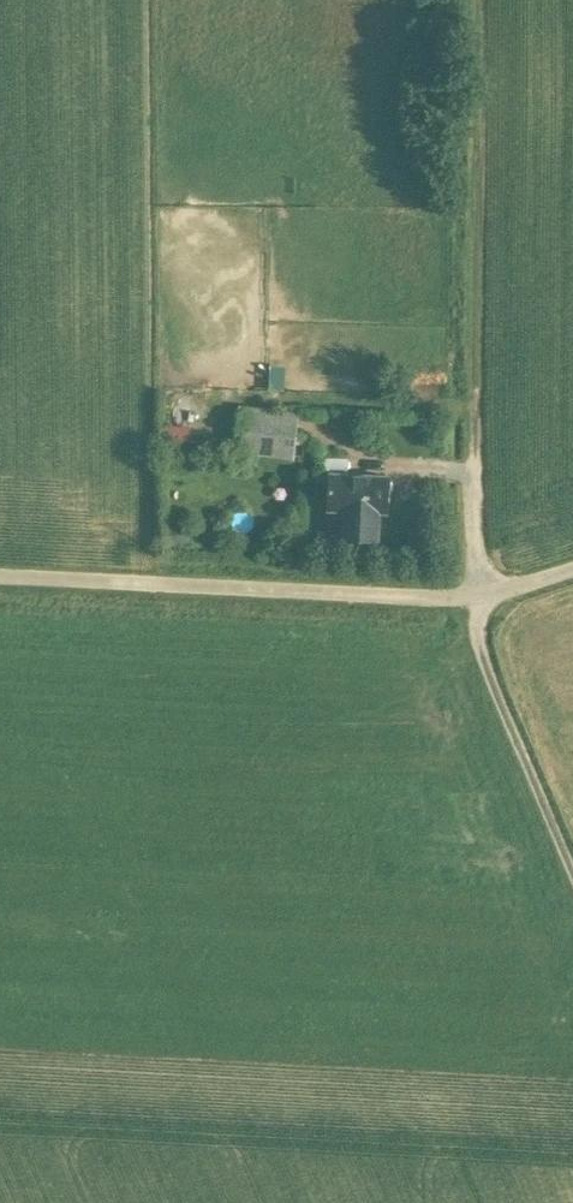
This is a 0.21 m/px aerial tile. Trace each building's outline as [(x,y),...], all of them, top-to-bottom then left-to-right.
[(171,421),(195,419),(194,407),(170,409),(171,421)] [(298,416),(241,409),(237,448),(293,455),(298,416)] [(391,476),(330,473),(328,509),(350,511),(349,539),(375,540),(376,512),(390,513),(391,476)]
